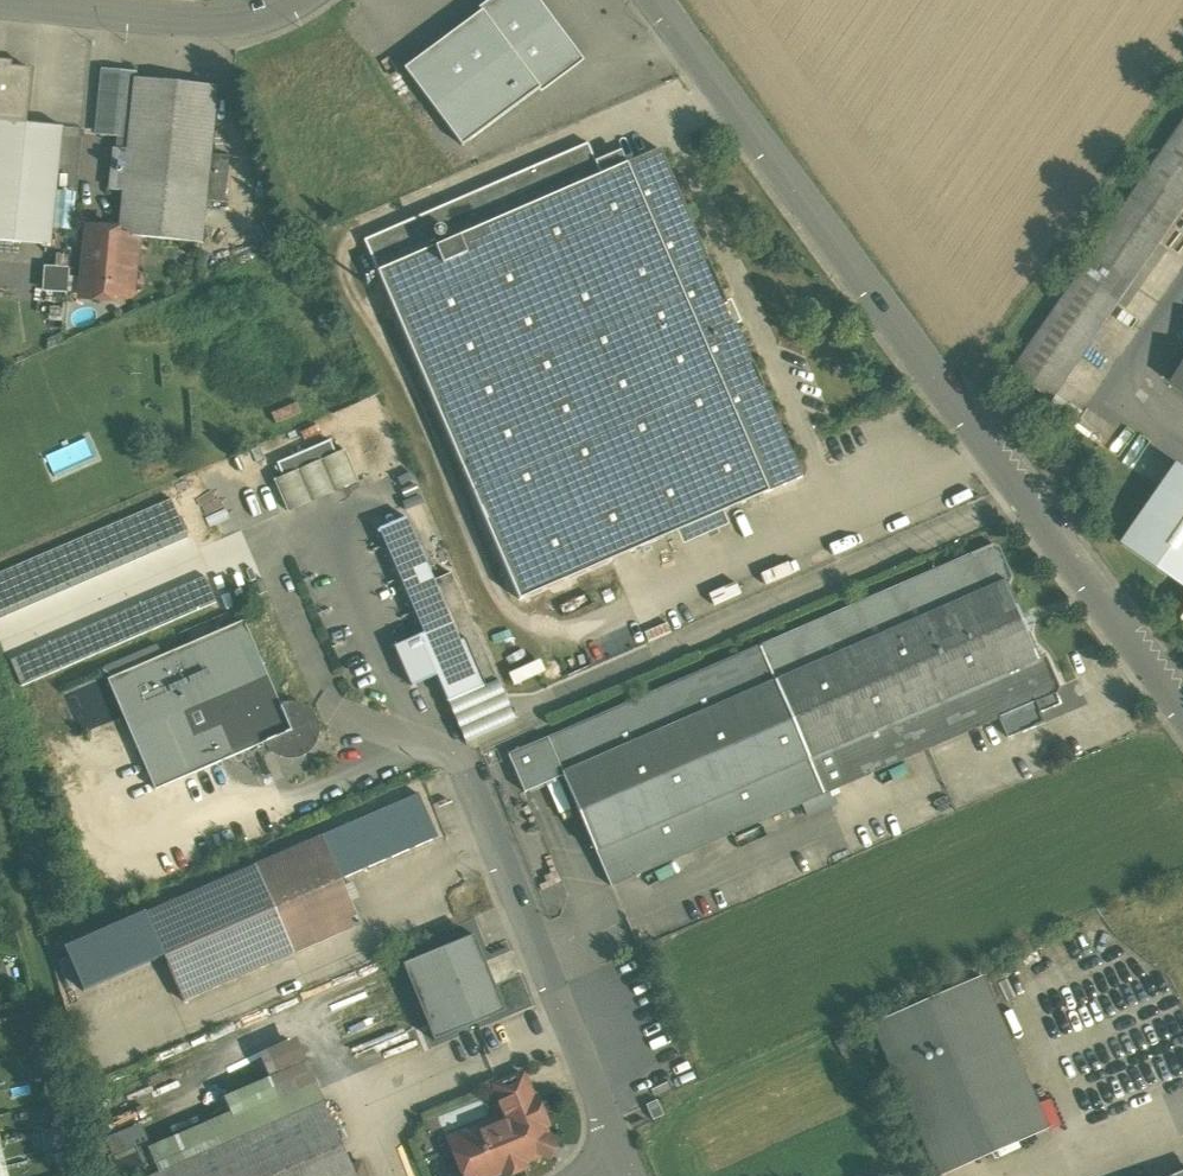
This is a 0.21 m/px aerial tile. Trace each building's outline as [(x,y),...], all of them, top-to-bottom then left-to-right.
[(405,69),(463,147),(578,61),(533,0),(497,0),(405,69)] [(0,68),(0,242),(50,247),(62,127),(26,124),(31,71),(0,68)] [(108,69),(106,71),(104,73),(103,75),(97,132),(98,134),(99,135),(100,136),(127,138),(133,78),(136,78),(137,72),(108,69)] [(136,78),(133,78),(127,138),(126,150),(124,175),(125,175),(207,183),(209,183),(212,155),(218,86),(136,78)] [(1009,373),(1051,402),(1182,214),(1182,126),(1009,373)] [(588,143),(364,240),(378,271),(601,175),(588,143)] [(126,150),(114,149),(110,191),(122,192),(123,192),(125,175),(124,175),(126,150)] [(726,303),(660,149),(625,165),(767,494),(802,479),(735,323),(731,324),(722,305),(726,303)] [(229,157),(212,155),(209,183),(207,183),(206,201),(207,201),(225,202),(229,157)] [(601,175),(378,271),(520,601),(767,494),(625,165),(601,175)] [(207,183),(125,175),(123,192),(122,192),(118,233),(117,237),(139,239),(203,245),(207,201),(206,201),(207,183)] [(118,233),(111,232),(111,233),(88,231),(81,297),(104,300),(105,288),(125,290),(127,271),(136,272),(139,239),(117,237),(118,233)] [(41,290),(65,290),(66,265),(42,264),(41,290)] [(1173,382),(1182,389),(1182,368),(1173,382)] [(330,440),(277,463),(282,476),(335,453),(330,440)] [(282,476),(274,480),(287,511),(357,480),(344,449),(335,453),(282,476)] [(1179,464),(1123,545),(1182,586),(1182,467),(1179,464)] [(173,540),(186,535),(171,501),(158,507),(173,540)] [(160,546),(173,540),(158,507),(146,512),(160,546)] [(148,552),(160,546),(146,512),(133,518),(148,552)] [(450,573),(433,580),(406,517),(389,524),(378,529),(423,633),(394,646),(412,687),(436,676),(447,702),(497,681),(450,573)] [(135,557),(148,552),(133,518),(120,524),(135,557)] [(122,563),(135,557),(120,524),(107,529),(122,563)] [(109,569),(122,563),(107,529),(94,535),(109,569)] [(96,575),(109,569),(94,535),(81,541),(96,575)] [(83,580),(96,575),(81,541),(68,547),(83,580)] [(1039,659),(984,683),(950,604),(1005,581),(1006,584),(1009,583),(1011,576),(999,547),(993,545),(761,645),(825,794),(1000,718),(1036,702),(1056,694),(1056,693),(1059,686),(1046,657),(1040,655),(1038,656),(1039,659)] [(70,586),(83,580),(68,547),(55,552),(70,586)] [(57,592),(70,586),(55,552),(42,558),(57,592)] [(44,597),(57,592),(42,558),(29,564),(44,597)] [(31,603),(44,597),(29,564),(16,569),(31,603)] [(18,609),(31,603),(16,569),(3,575),(18,609)] [(18,609),(3,575),(0,576),(0,603),(5,614),(18,609)] [(206,576),(192,582),(203,605),(216,600),(206,576)] [(1005,581),(950,604),(984,683),(1039,659),(1038,656),(1006,584),(1005,581)] [(192,582),(179,587),(190,611),(203,605),(192,582)] [(179,587),(166,593),(177,617),(190,611),(179,587)] [(166,593),(153,599),(164,623),(177,617),(166,593)] [(153,599),(140,605),(150,628),(164,623),(153,599)] [(140,605),(127,610),(137,634),(150,628),(140,605)] [(127,610),(114,616),(124,640),(137,634),(127,610)] [(114,616),(101,622),(111,646),(124,640),(114,616)] [(119,675),(107,680),(155,790),(257,746),(260,750),(270,745),(277,751),(286,755),(296,755),(305,750),(311,743),(314,733),(313,723),(308,715),(300,709),(291,706),(281,708),(243,621),(163,656),(158,644),(114,663),(119,675)] [(101,622),(88,628),(98,651),(111,646),(101,622)] [(88,628),(74,633),(85,657),(98,651),(88,628)] [(74,633),(61,639),(72,663),(85,657),(74,633)] [(61,639),(48,645),(59,669),(72,663),(61,639)] [(48,645),(35,651),(46,675),(59,669),(48,645)] [(761,645),(508,755),(524,792),(563,776),(611,886),(825,794),(761,645)] [(35,651),(22,656),(32,680),(46,675),(35,651)] [(22,656),(9,662),(19,686),(32,680),(22,656)] [(75,688),(90,726),(116,716),(109,699),(113,697),(104,677),(75,688)] [(497,681),(447,702),(465,742),(515,720),(509,707),(498,681),(497,681)] [(1056,694),(1036,702),(1040,713),(1060,704),(1056,694)] [(1036,702),(1000,718),(1008,738),(1023,731),(1023,733),(1045,723),(1040,713),(1036,702)] [(418,795),(321,835),(340,880),(437,839),(418,795)] [(321,835),(144,912),(163,956),(182,1002),(360,925),(340,880),(321,835)] [(82,991),(163,956),(143,911),(63,946),(67,957),(78,982),(82,991)] [(473,935),(402,965),(435,1041),(505,1012),(473,935)] [(78,982),(67,957),(56,962),(67,987),(78,982)] [(870,1024),(937,1175),(939,1175),(1047,1129),(980,976),(870,1024)] [(147,1148),(159,1174),(321,1104),(294,1041),(259,1056),(269,1077),(225,1096),(231,1112),(147,1148)] [(522,1075),(493,1087),(503,1113),(532,1101),(522,1075)] [(503,1113),(504,1116),(507,1115),(509,1121),(477,1134),(478,1138),(459,1146),(470,1173),(487,1166),(491,1175),(497,1175),(503,1174),(504,1175),(506,1175),(525,1168),(522,1161),(538,1155),(548,1159),(555,1142),(545,1138),(541,1127),(545,1125),(535,1100),(532,1101),(503,1113)] [(657,1100),(645,1105),(652,1121),(664,1116),(657,1100)] [(154,1175),(334,1175),(350,1169),(349,1168),(321,1104),(159,1174),(154,1175)] [(106,1140),(113,1157),(145,1143),(148,1142),(140,1125),(106,1140)] [(159,1174),(147,1148),(145,1143),(113,1157),(109,1159),(116,1175),(154,1175),(159,1174)] [(334,1175),(365,1175),(359,1164),(349,1168),(350,1169),(334,1175)]
